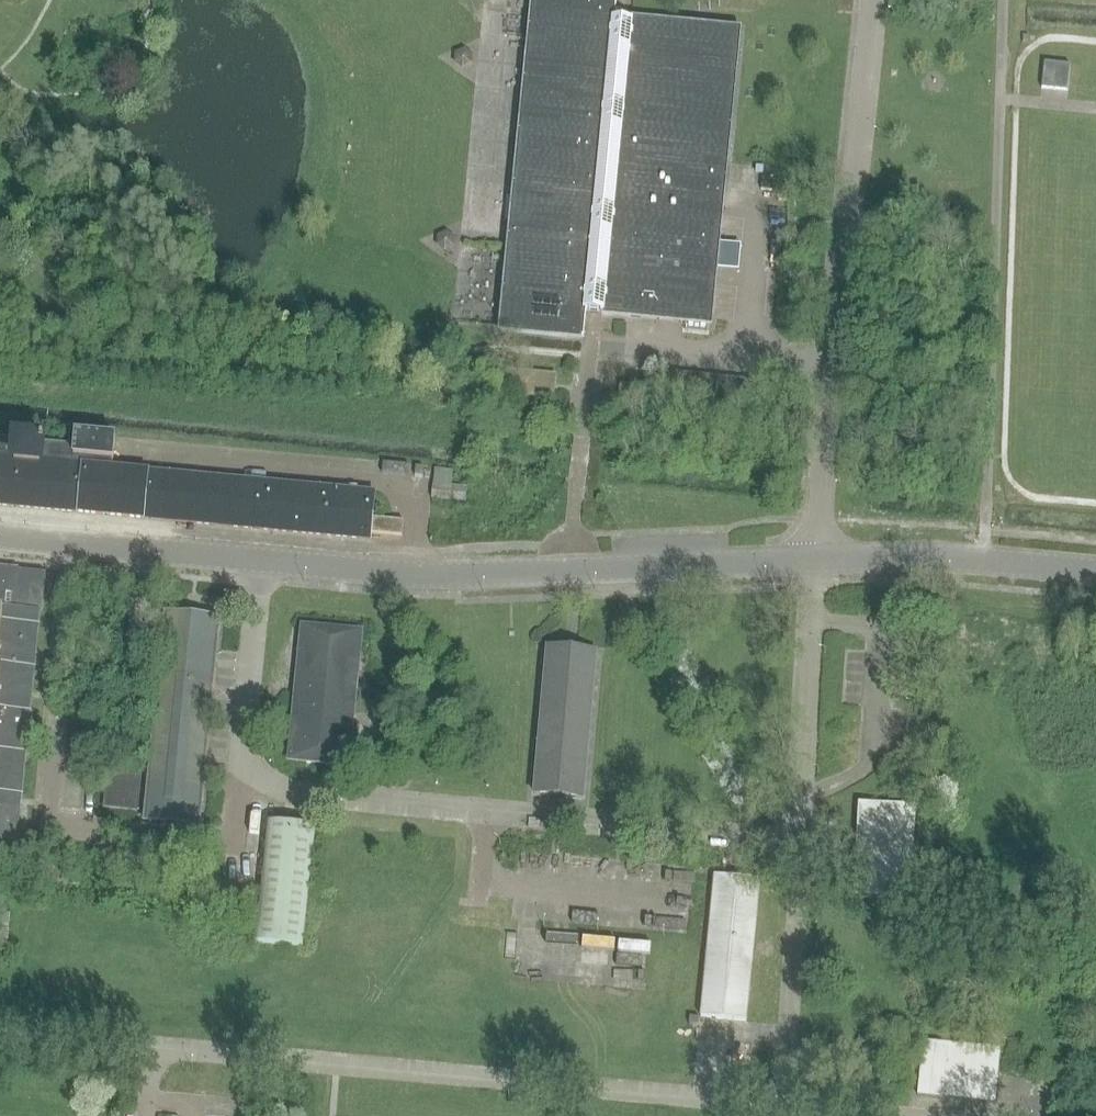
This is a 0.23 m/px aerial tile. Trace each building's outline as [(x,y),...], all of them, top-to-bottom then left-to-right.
[(737,31),(615,19),(616,0),(534,0),(502,329),(583,337),(586,311),(709,323),(722,190),(730,111),(737,31)] [(464,51),(457,54),(457,62),(463,66),(470,63),(471,56),(464,51)] [(1042,88),(1068,91),(1070,65),(1044,62),(1042,88)] [(759,178),(758,190),(770,191),(771,179),(759,178)] [(446,234),(439,237),(438,245),(445,249),(452,246),(452,239),(446,234)] [(770,248),(769,255),(779,256),(779,249),(770,248)] [(553,399),(555,383),(556,374),(502,369),(500,394),(553,399)] [(375,493),(112,468),(115,437),(75,434),(74,446),(0,439),(0,506),(370,540),(371,533),(402,536),(403,520),(372,518),(375,493)] [(414,477),(422,478),(422,469),(415,468),(414,477)] [(451,487),(452,480),(433,478),(433,485),(451,487)] [(431,498),(465,502),(466,488),(451,487),(433,485),(431,498)] [(16,849),(20,809),(39,612),(42,612),(45,573),(0,569),(0,848),(16,849)] [(219,618),(215,618),(165,613),(144,821),(198,826),(219,618)] [(350,742),(354,700),(361,632),(302,626),(288,761),(348,767),(348,762),(371,764),(373,744),(350,742)] [(534,794),(566,797),(582,799),(595,654),(547,649),(534,794)] [(104,808),(136,811),(139,778),(107,775),(104,808)] [(858,804),(854,871),(853,893),(909,896),(914,807),(858,804)] [(827,816),(819,815),(819,825),(826,825),(827,816)] [(837,816),(829,816),(828,825),(836,826),(837,816)] [(283,823),(268,822),(255,943),(304,948),(316,827),(283,823)] [(700,1017),(746,1022),(760,880),(714,875),(700,1017)] [(917,1095),(995,1102),(1000,1048),(922,1041),(917,1095)]
